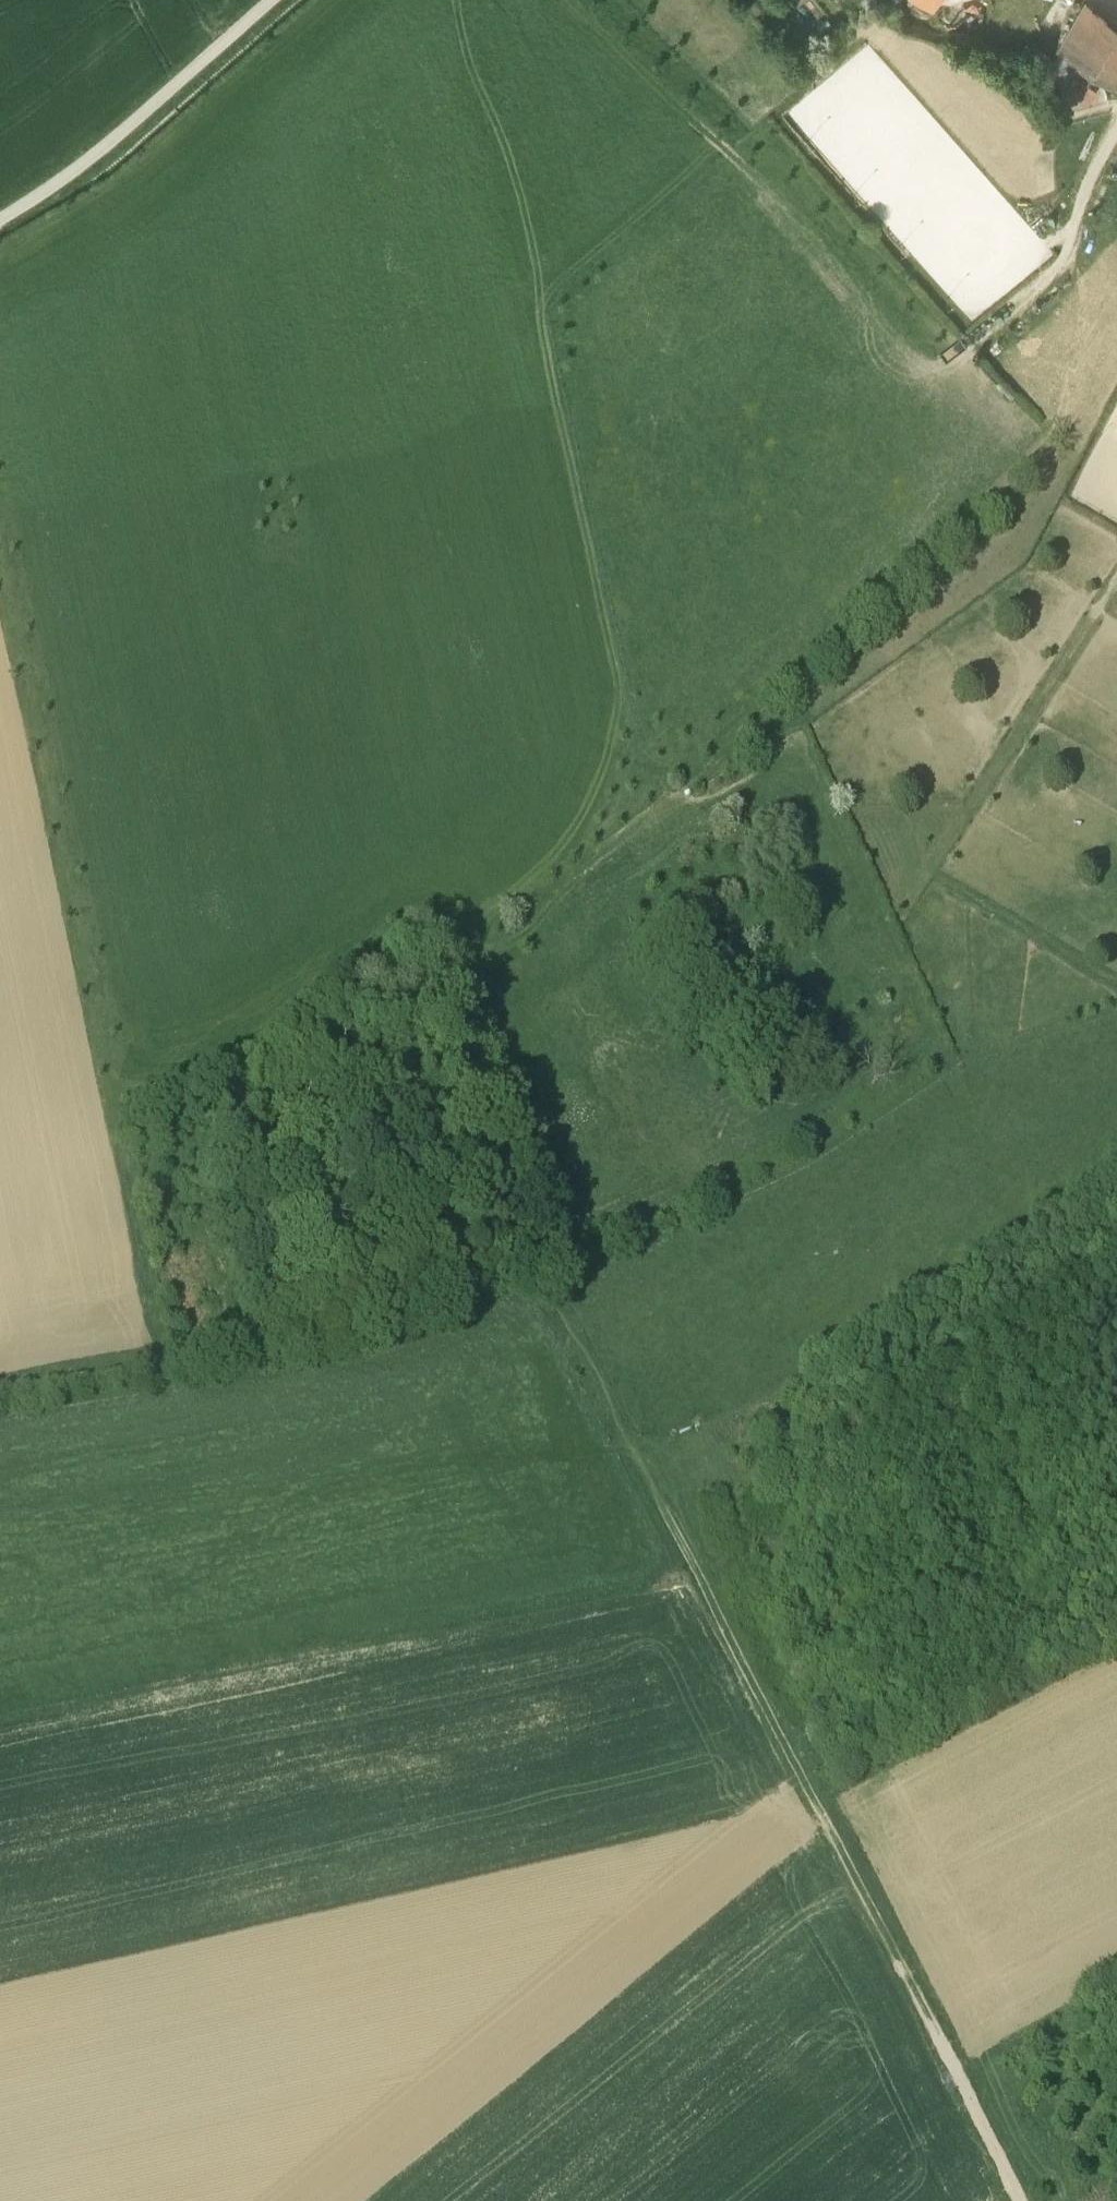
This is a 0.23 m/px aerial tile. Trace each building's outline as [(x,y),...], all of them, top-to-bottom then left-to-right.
[(1097,3),(1090,0),(1074,0),(1051,52),(1116,81),(1116,0),(1099,0),(1097,3)]
